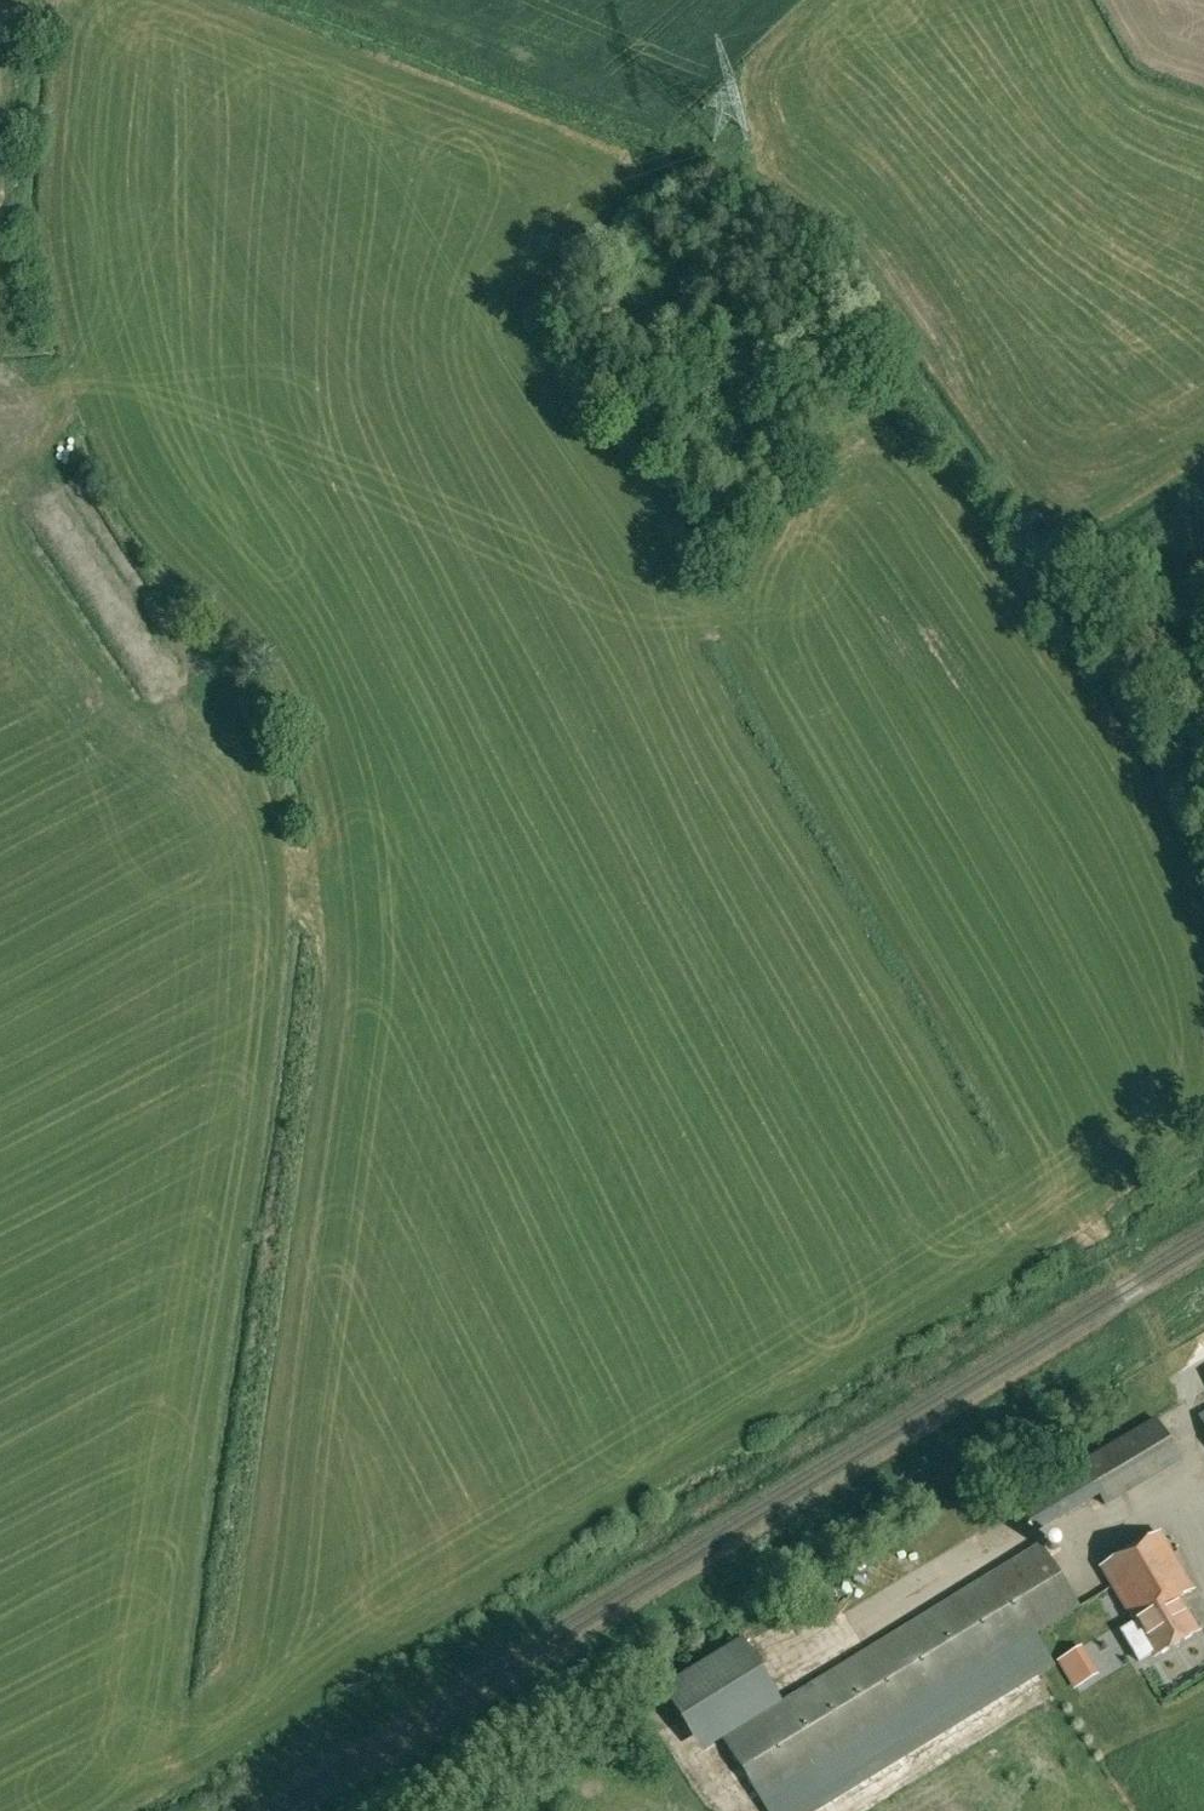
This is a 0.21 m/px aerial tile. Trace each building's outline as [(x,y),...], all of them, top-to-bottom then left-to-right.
[(1105,1504),(1179,1459),(1154,1417),(1080,1463),(1105,1504)] [(1028,1523),(1088,1489),(1075,1465),(1014,1500),(1028,1523)] [(1187,1609),(1184,1611),(1177,1600),(1193,1590),(1159,1533),(1101,1568),(1136,1628),(1138,1627),(1156,1657),(1197,1633),(1195,1629),(1198,1627),(1187,1609)] [(723,1738),(767,1810),(780,1810),(1041,1654),(1031,1636),(1079,1607),(1041,1544),(723,1738)]
